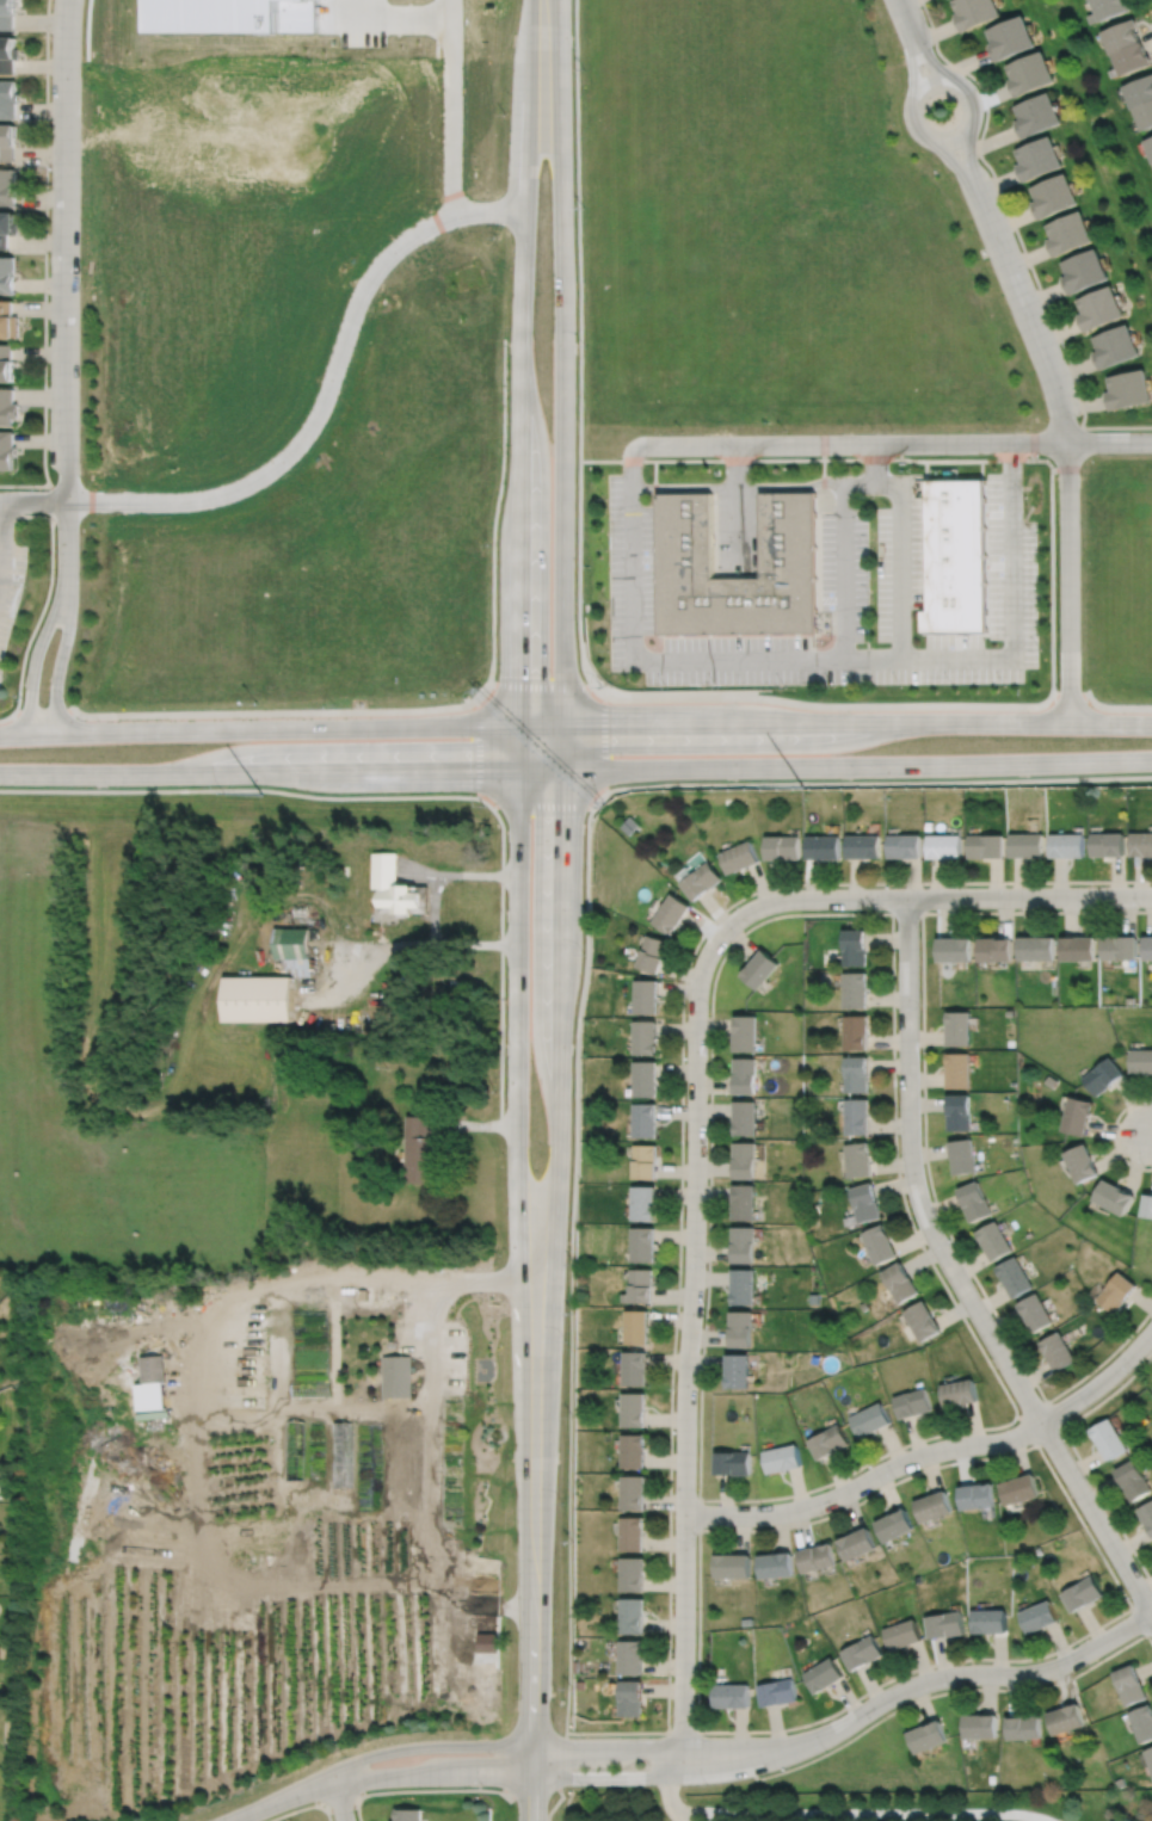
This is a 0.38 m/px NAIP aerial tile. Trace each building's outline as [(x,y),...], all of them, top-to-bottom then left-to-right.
[(16,29),(16,11),(18,11),(18,0),(0,0),(0,29),(16,29)] [(154,37),(321,39),(321,0),(154,0),(154,37)] [(960,16),(956,17),(963,33),(1003,18),(996,0),(960,0),(954,2),(960,16)] [(1096,14),(1089,18),(1092,26),(1133,11),(1131,4),(1128,5),(1126,0),(1094,0),(1091,1),(1096,14)] [(988,32),(994,45),(991,47),(998,64),(1037,48),(1025,17),(988,32)] [(1141,45),(1136,31),(1140,30),(1136,21),(1102,33),(1110,57),(1113,56),(1141,45)] [(16,74),(16,56),(21,56),(21,47),(17,47),(17,33),(0,33),(0,74),(16,74)] [(1121,79),(1151,67),(1151,58),(1150,60),(1144,44),(1141,45),(1113,56),(1121,79)] [(1009,68),(1014,81),(1011,82),(1018,100),(1058,84),(1045,53),(1009,68)] [(1123,89),(1132,112),(1133,112),(1151,105),(1151,78),(1123,89)] [(17,117),(18,101),(21,101),(21,92),(18,92),(18,79),(0,79),(0,117),(17,117)] [(1017,109),(1022,122),(1017,124),(1024,141),(1064,124),(1051,94),(1017,109)] [(1139,129),(1151,124),(1151,105),(1133,112),(1139,129)] [(16,161),(16,144),(17,144),(17,122),(0,122),(0,161),(16,161)] [(1015,147),(1019,160),(1015,162),(1022,179),(1061,163),(1048,132),(1015,147)] [(1140,137),(1150,160),(1151,159),(1151,158),(1151,133),(1140,137)] [(17,205),(17,168),(0,168),(0,205),(17,205)] [(1029,184),(1035,198),(1030,200),(1039,217),(1077,200),(1062,169),(1029,184)] [(1045,222),(1051,235),(1046,237),(1054,255),(1092,239),(1078,208),(1045,222)] [(10,248),(11,233),(20,233),(20,223),(17,223),(17,210),(0,209),(0,248),(10,248)] [(1060,259),(1066,273),(1061,276),(1068,292),(1107,276),(1094,246),(1060,259)] [(17,294),(17,257),(0,256),(0,293),(17,294)] [(1076,297),(1082,310),(1077,313),(1084,329),(1122,314),(1110,283),(1076,297)] [(21,337),(21,315),(14,315),(14,300),(0,300),(0,337),(21,337)] [(1092,335),(1097,348),(1092,351),(1099,368),(1138,352),(1126,321),(1092,335)] [(17,381),(17,359),(14,359),(14,344),(0,344),(0,381),(17,381)] [(1107,375),(1110,389),(1105,390),(1109,408),(1150,399),(1142,366),(1107,375)] [(16,425),(16,418),(20,418),(21,403),(16,403),(16,388),(0,388),(0,424),(16,425)] [(16,469),(16,456),(19,456),(19,447),(16,447),(16,432),(0,431),(0,469),(16,469)] [(928,480),(929,611),(922,611),(923,634),(987,632),(986,480),(928,480)] [(660,494),(661,635),(818,632),(817,493),(763,493),(763,579),(715,579),(714,493),(660,494)] [(621,825),(630,834),(640,822),(630,814),(621,825)] [(1091,833),(1091,856),(1125,856),(1125,832),(1091,833)] [(1132,854),(1151,854),(1151,833),(1132,833),(1132,854)] [(887,834),(887,857),(920,857),(922,834),(887,834)] [(929,834),(929,857),(961,857),(961,834),(929,834)] [(968,834),(968,857),(1004,857),(1004,834),(968,834)] [(1010,834),(1010,856),(1043,856),(1043,834),(1010,834)] [(1051,834),(1051,857),(1084,856),(1084,834),(1051,834)] [(766,835),(766,859),(799,858),(799,835),(766,835)] [(807,837),(807,858),(840,858),(840,835),(807,837)] [(846,835),(848,857),(880,857),(880,835),(846,835)] [(720,853),(728,874),(759,860),(751,840),(720,853)] [(374,852),(374,887),(378,887),(378,906),(382,906),(382,910),(394,910),(394,913),(429,913),(429,877),(399,877),(399,853),(374,852)] [(680,883),(708,860),(722,878),(695,901),(680,883)] [(671,893),(651,921),(671,934),(690,907),(671,893)] [(275,927),(275,957),(310,957),(309,927),(275,927)] [(844,930),(844,965),(867,965),(867,930),(844,930)] [(645,936),(635,967),(658,973),(667,942),(645,936)] [(940,937),(940,959),(973,958),(972,936),(940,937)] [(1102,936),(1102,958),(1138,958),(1138,936),(1102,936)] [(1144,958),(1151,958),(1151,936),(1144,936),(1144,958)] [(979,937),(979,959),(1012,959),(1012,937),(979,937)] [(1019,937),(1019,959),(1055,959),(1055,937),(1019,937)] [(1061,937),(1061,959),(1095,959),(1095,937),(1061,937)] [(743,974),(764,949),(781,963),(759,988),(743,974)] [(845,973),(845,1007),(868,1006),(868,973),(845,973)] [(224,976),(224,1021),(292,1021),(292,976),(224,976)] [(634,980),(633,1013),(655,1013),(657,981),(634,980)] [(948,1012),(948,1045),(971,1045),(972,1012),(948,1012)] [(737,1016),(737,1051),(759,1051),(759,1014),(737,1016)] [(844,1016),(845,1049),(868,1048),(868,1014),(844,1016)] [(633,1021),(633,1054),(655,1054),(655,1021),(633,1021)] [(1133,1072),(1151,1072),(1151,1049),(1133,1049),(1133,1072)] [(947,1053),(948,1088),(971,1087),(971,1053),(947,1053)] [(1113,1055),(1084,1079),(1098,1095),(1127,1073),(1113,1055)] [(845,1056),(845,1092),(869,1091),(869,1056),(845,1056)] [(735,1058),(735,1093),(758,1093),(758,1057),(735,1058)] [(633,1061),(633,1097),(655,1095),(655,1061),(633,1061)] [(1045,1081),(1053,1087),(1058,1080),(1049,1074),(1045,1081)] [(949,1095),(948,1130),(971,1130),(971,1095),(949,1095)] [(1072,1095),(1064,1130),(1088,1135),(1095,1101),(1072,1095)] [(735,1100),(735,1135),(758,1135),(758,1100),(735,1100)] [(845,1100),(845,1135),(868,1135),(868,1100),(845,1100)] [(633,1103),(633,1137),(655,1137),(655,1103),(633,1103)] [(407,1115),(406,1181),(431,1183),(432,1116),(407,1115)] [(949,1141),(955,1175),(977,1172),(972,1137),(949,1141)] [(734,1142),(734,1178),(757,1178),(757,1142),(734,1142)] [(845,1144),(849,1178),(871,1175),(868,1142),(845,1144)] [(1067,1153),(1089,1142),(1103,1173),(1082,1183),(1067,1153)] [(632,1144),(632,1179),(655,1179),(655,1144),(632,1144)] [(1107,1178),(1096,1199),(1128,1216),(1139,1195),(1107,1178)] [(957,1190),(972,1222),(993,1214),(979,1180),(957,1190)] [(850,1189),(860,1223),(882,1217),(873,1181),(850,1189)] [(734,1184),(734,1220),(757,1220),(757,1184),(734,1184)] [(632,1186),(632,1220),(655,1220),(654,1185),(632,1186)] [(1146,1194),(1144,1216),(1151,1217),(1151,1194),(1146,1194)] [(977,1232),(993,1260),(1014,1249),(998,1220),(977,1232)] [(862,1233),(876,1265),(898,1257),(882,1223),(862,1233)] [(632,1227),(632,1260),(654,1260),(654,1227),(632,1227)] [(734,1227),(734,1261),(757,1261),(757,1227),(734,1227)] [(997,1268),(1017,1257),(1035,1286),(1014,1298),(997,1268)] [(881,1272),(901,1261),(919,1292),(899,1304),(881,1272)] [(629,1270),(629,1303),(653,1302),(652,1270),(629,1270)] [(733,1270),(733,1304),(758,1304),(758,1270),(733,1270)] [(1121,1271),(1098,1300),(1117,1315),(1140,1286),(1121,1271)] [(809,1295),(811,1297),(806,1297),(806,1301),(811,1301),(811,1304),(819,1304),(819,1294),(809,1295)] [(1018,1304),(1039,1294),(1055,1322),(1036,1333),(1018,1304)] [(904,1311),(924,1300),(942,1332),(922,1344),(904,1311)] [(624,1310),(624,1345),(647,1345),(647,1310),(624,1310)] [(731,1311),(732,1348),(756,1348),(754,1310),(731,1311)] [(1041,1342),(1061,1331),(1078,1360),(1058,1372),(1041,1342)] [(622,1352),(622,1385),(645,1385),(646,1352),(622,1352)] [(140,1357),(142,1383),(162,1382),(166,1382),(164,1354),(140,1357)] [(727,1354),(727,1389),(751,1389),(751,1354),(727,1354)] [(412,1397),(412,1356),(383,1356),(384,1397),(412,1397)] [(942,1385),(945,1408),(979,1403),(974,1379),(942,1385)] [(142,1383),(135,1384),(137,1410),(165,1408),(162,1382),(142,1383)] [(894,1397),(900,1420),(934,1410),(928,1388),(894,1397)] [(621,1393),(621,1426),(645,1426),(645,1393),(621,1393)] [(850,1418),(861,1439),(891,1424),(881,1403),(850,1418)] [(1091,1431),(1109,1462),(1129,1450),(1111,1419),(1091,1431)] [(333,1422),(333,1487),(353,1487),(352,1422),(333,1422)] [(357,1424),(358,1512),(383,1511),(382,1422),(357,1424)] [(807,1440),(818,1462),(850,1445),(839,1425),(807,1440)] [(620,1433),(620,1467),(645,1467),(645,1433),(620,1433)] [(763,1452),(768,1475),(802,1468),(797,1445),(763,1452)] [(715,1452),(715,1476),(751,1476),(751,1452),(715,1452)] [(1134,1502),(1151,1491),(1151,1488),(1135,1461),(1116,1473),(1134,1502)] [(620,1475),(620,1511),(645,1510),(645,1475),(620,1475)] [(1000,1484),(1006,1507),(1041,1498),(1035,1475),(1000,1484)] [(959,1488),(962,1512),(996,1507),(992,1483),(959,1488)] [(913,1502),(922,1525),(954,1513),(945,1492),(913,1502)] [(1151,1534),(1151,1503),(1139,1511),(1151,1534)] [(875,1524),(885,1544),(916,1530),(905,1508),(875,1524)] [(620,1517),(620,1550),(645,1550),(645,1517),(620,1517)] [(837,1542),(846,1563),(877,1550),(868,1529),(837,1542)] [(797,1553),(803,1575),(811,1574),(811,1576),(819,1575),(818,1572),(837,1567),(831,1544),(797,1553)] [(758,1557),(760,1581),(794,1578),(791,1554),(758,1557)] [(714,1556),(714,1580),(751,1580),(751,1556),(714,1556)] [(620,1557),(620,1591),(643,1591),(643,1557),(620,1557)] [(1064,1594),(1073,1610),(1103,1593),(1094,1576),(1078,1585),(1079,1586),(1064,1594)] [(1019,1610),(1028,1631),(1060,1617),(1052,1597),(1019,1610)] [(620,1598),(618,1634),(643,1634),(645,1598),(620,1598)] [(973,1606),(974,1630),(1009,1629),(1008,1606),(973,1606)] [(928,1613),(931,1636),(966,1630),(962,1607),(928,1613)] [(741,1617),(743,1624),(753,1623),(752,1616),(741,1617)] [(883,1626),(891,1648),(923,1637),(916,1616),(883,1626)] [(842,1648),(852,1668),(885,1652),(874,1631),(842,1648)] [(478,1632),(478,1652),(498,1652),(498,1632),(478,1632)] [(620,1641),(618,1674),(643,1674),(643,1641),(620,1641)] [(803,1672),(815,1691),(844,1673),(832,1654),(803,1672)] [(1114,1669),(1127,1703),(1150,1693),(1136,1661),(1114,1669)] [(758,1683),(763,1705),(799,1698),(794,1675),(758,1683)] [(618,1680),(618,1716),(642,1716),(642,1680),(618,1680)] [(714,1681),(714,1704),(750,1704),(750,1681),(714,1681)] [(1047,1711),(1054,1733),(1088,1722),(1080,1699),(1047,1711)] [(1142,1741),(1151,1737),(1151,1701),(1131,1710),(1142,1741)] [(963,1712),(963,1736),(998,1735),(998,1711),(963,1712)] [(1008,1714),(1009,1737),(1042,1735),(1041,1712),(1008,1714)] [(907,1730),(916,1752),(949,1739),(940,1716),(907,1730)] [(396,1820),(423,1820),(423,1807),(396,1807),(396,1820)]
